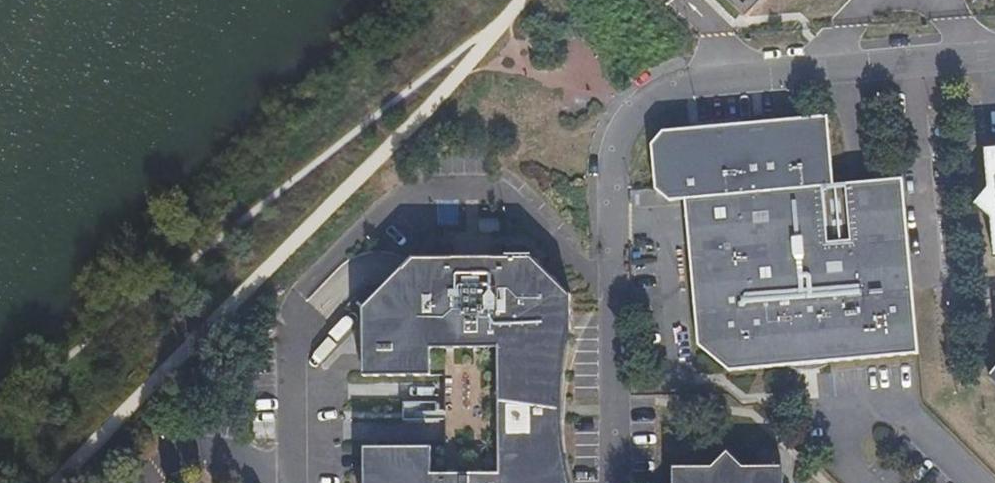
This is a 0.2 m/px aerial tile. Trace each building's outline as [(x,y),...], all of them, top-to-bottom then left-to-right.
[(741,17),(758,0),(724,0),(741,17)] [(922,347),(906,172),(837,178),(831,109),(696,121),(666,124),(654,138),(659,183),(672,194),(688,193),(701,339),(732,363),(922,347)] [(988,142),(992,184),(979,199),(993,211),(994,229),(994,142),(988,142)] [(363,374),(444,374),(443,444),(363,444),(364,482),(568,482),(566,476),(561,454),(559,425),(560,392),(563,370),(566,350),(571,329),(572,296),(532,256),(416,255),(396,275),(362,307),(363,374)] [(777,462),(736,465),(721,453),(708,467),(667,471),(668,482),(779,482),(777,462)]
